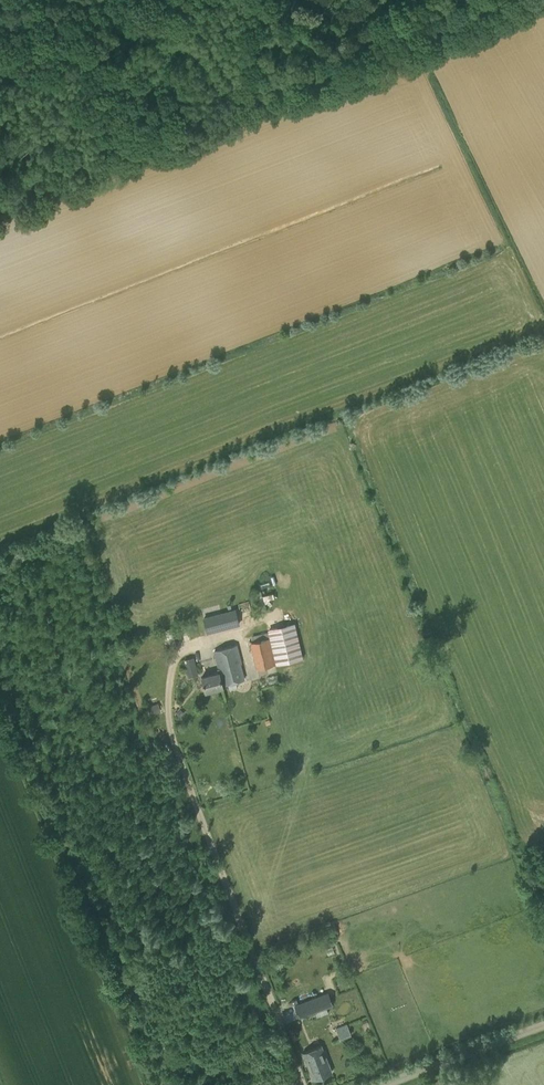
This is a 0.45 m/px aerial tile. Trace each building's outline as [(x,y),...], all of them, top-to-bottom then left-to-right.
[(235,610),(203,618),(207,633),(239,624),(235,610)] [(269,638),(250,643),(256,670),(303,659),(295,623),(267,630),(269,638)] [(217,669),(218,673),(202,678),(205,692),(222,687),(222,685),(244,680),(239,664),(240,663),(236,646),(214,651),(219,669),(217,669)] [(193,658),(184,661),(187,671),(196,669),(193,658)] [(242,704),(239,687),(230,688),(233,706),(242,704)] [(157,705),(148,708),(150,714),(159,711),(157,705)] [(327,993),(295,1005),(299,1018),(333,1005),(327,993)] [(351,1036),(346,1024),(336,1028),(340,1040),(351,1036)] [(331,1072),(321,1046),(303,1053),(313,1079),(331,1072)]
